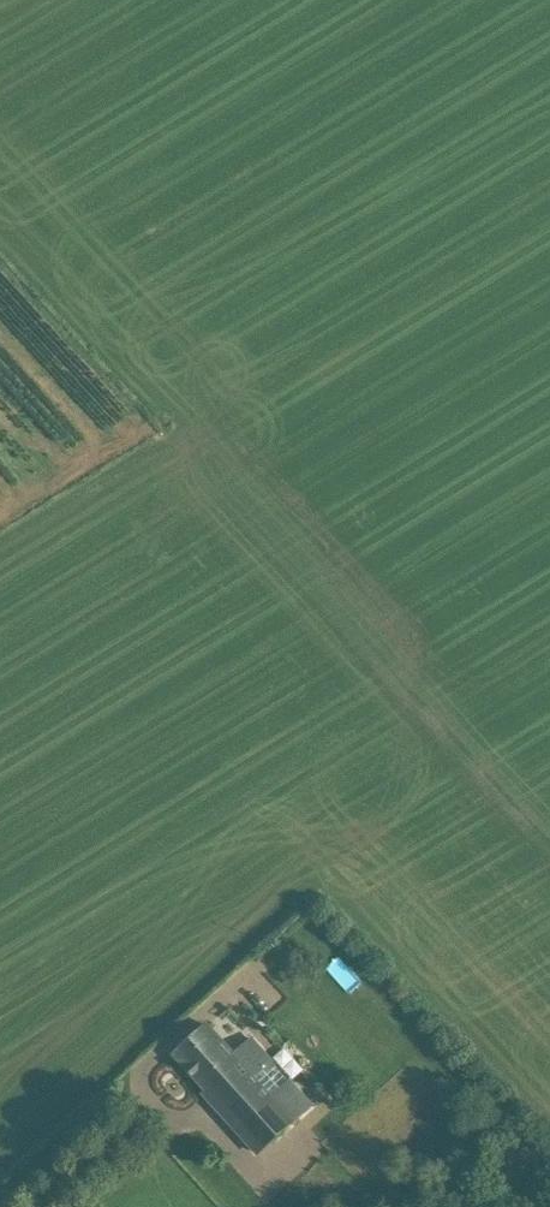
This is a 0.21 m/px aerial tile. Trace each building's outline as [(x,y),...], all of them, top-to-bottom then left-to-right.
[(175,1053),(208,1089),(204,1093),(259,1153),(312,1105),(267,1056),(252,1041),(236,1055),(208,1024),(175,1053)]
